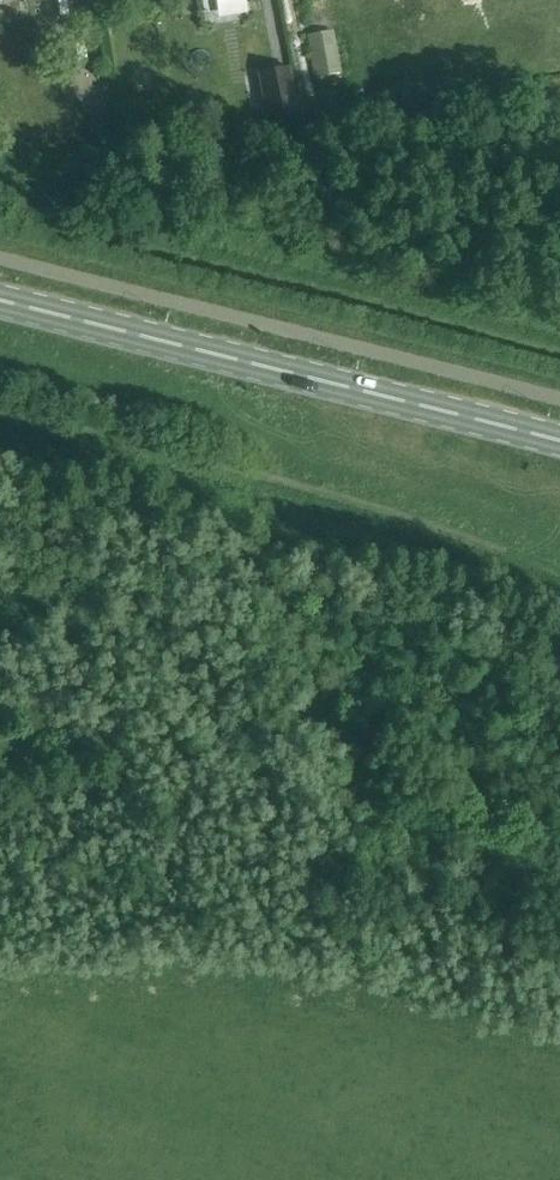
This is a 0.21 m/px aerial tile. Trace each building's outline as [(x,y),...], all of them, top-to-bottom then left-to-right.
[(333,31),(306,36),(314,78),(341,73),(333,31)] [(259,73),(267,118),(298,112),(289,68),(259,73)]
